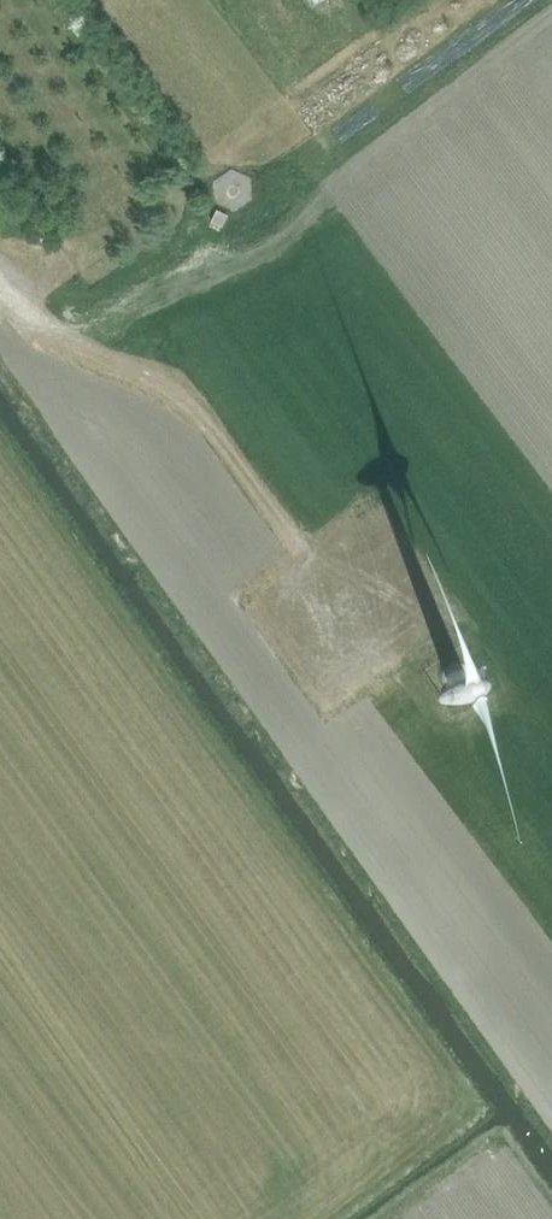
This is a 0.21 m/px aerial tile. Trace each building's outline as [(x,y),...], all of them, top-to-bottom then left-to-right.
[(442,676),(442,677),(442,679),(442,680),(443,681),(443,682),(443,684),(444,685),(445,686),(445,687),(446,688),(447,688),(448,689),(449,690),(450,690),(452,691),(453,691),(454,692),(455,692),(457,692),(458,692),(459,692),(460,691),(461,691),(463,690),(464,690),(465,689),(466,688),(467,688),(468,687),(468,686),(469,685),(470,683),(470,682),(470,681),(471,680),(471,679),(471,677),(471,676),(471,675),(470,674),(470,672),(470,671),(469,670),(468,669),(468,668),(467,667),(466,666),(465,666),(464,665),(463,664),(461,664),(460,663),(459,663),(458,663),(457,663),(455,663),(454,663),(453,663),(452,664),(450,664),(449,665),(448,666),(447,666),(446,667),(445,668),(445,669),(444,670),(443,671),(443,672),(443,674),(442,675),(442,676)]
